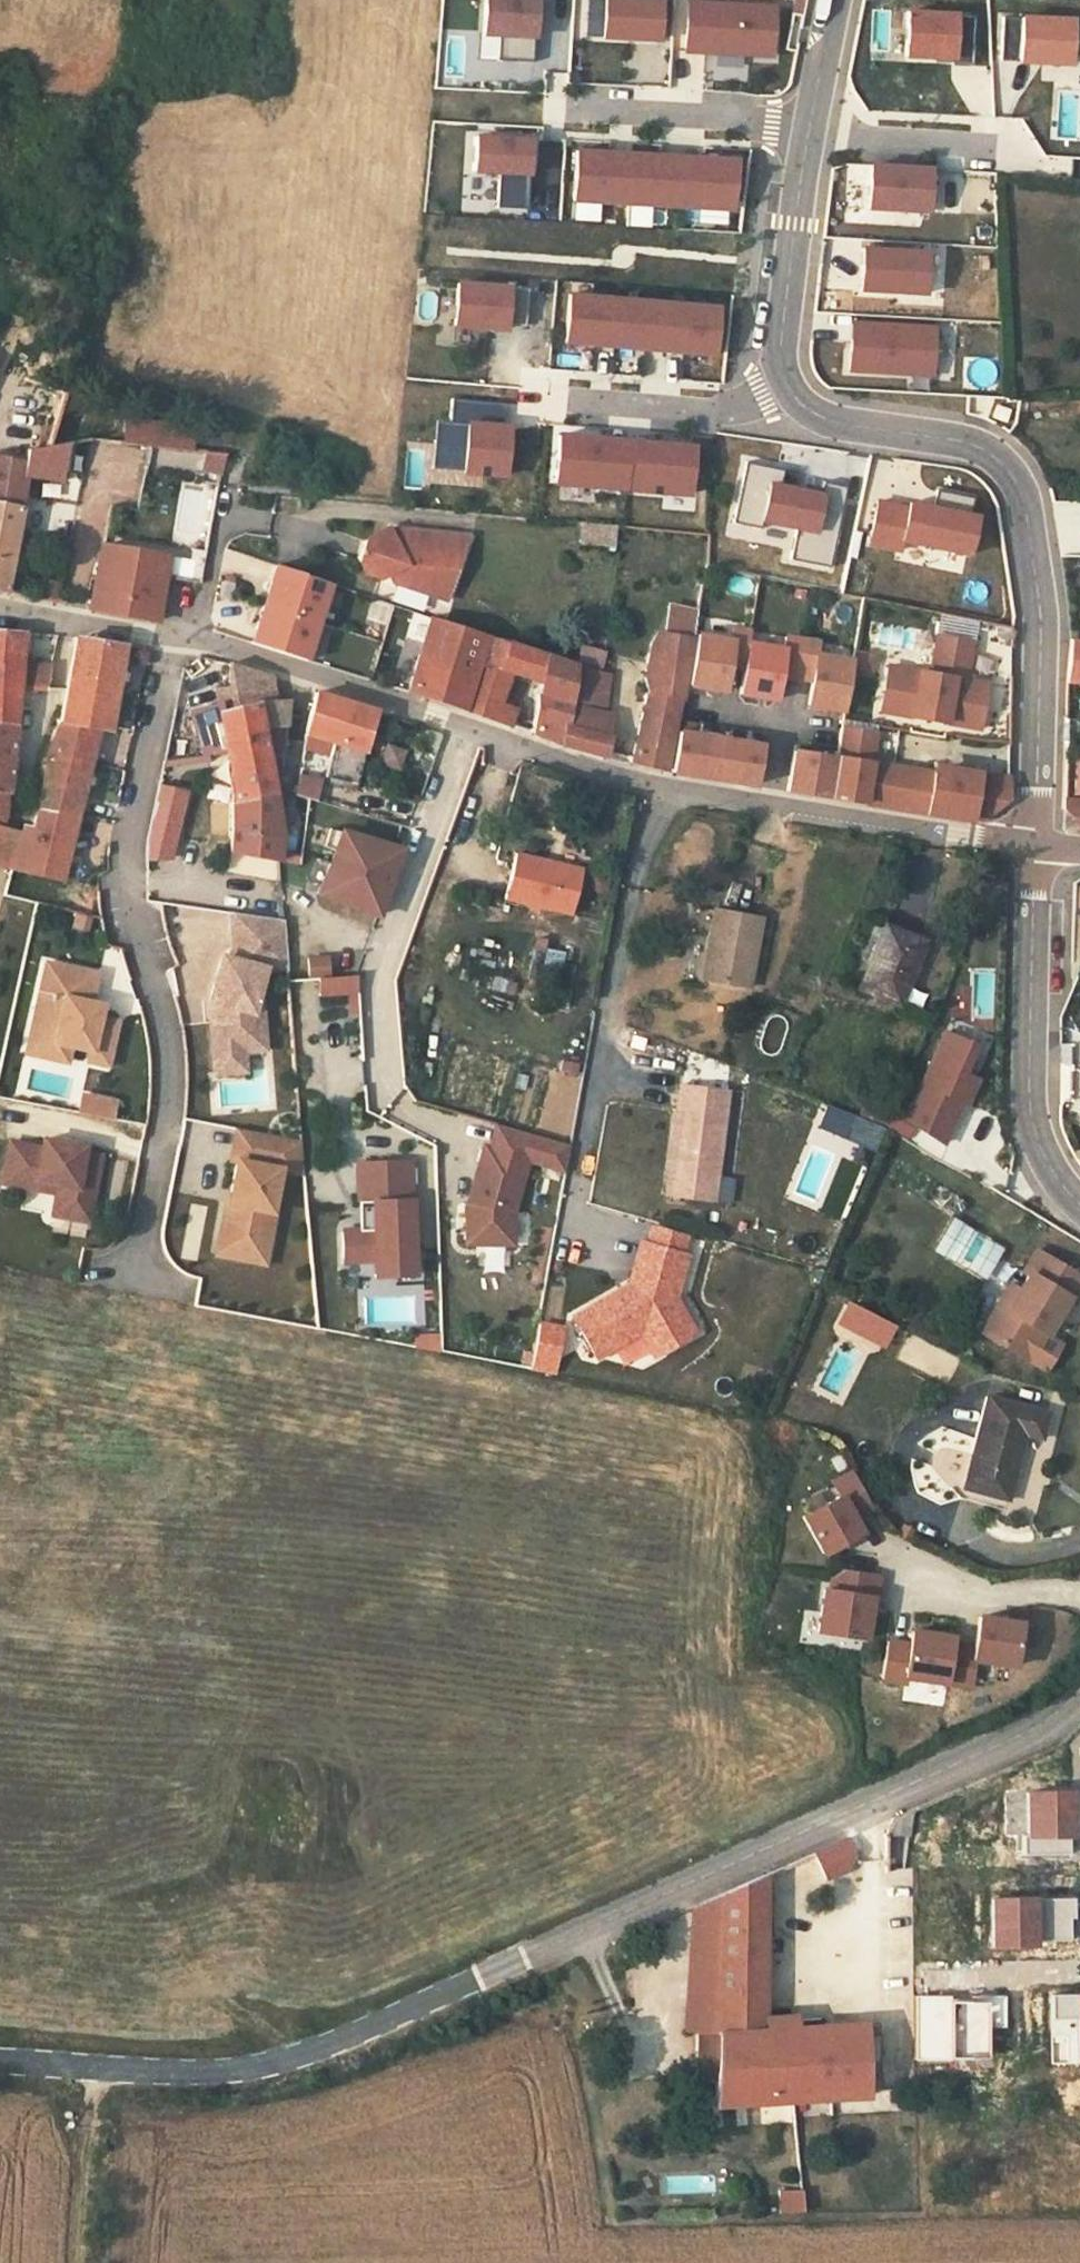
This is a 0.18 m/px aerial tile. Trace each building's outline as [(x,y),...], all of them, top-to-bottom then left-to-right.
[(484,37),(539,39),(541,0),(486,0),(484,37)] [(605,39),(664,42),(666,0),(607,0),(605,39)] [(702,0),(687,0),(685,53),(777,58),(779,4),(702,0)] [(971,66),(973,16),(899,13),(897,63),(971,66)] [(1071,64),(1073,21),(1000,18),(998,61),(1071,64)] [(536,137),(477,134),(475,173),(534,176),(536,137)] [(740,156),(578,148),(575,204),(738,212),(740,156)] [(928,163),(863,160),(861,208),(926,211),(928,163)] [(926,247),(855,243),(853,290),(923,293),(926,247)] [(510,333),(514,286),(459,281),(455,328),(510,333)] [(724,306),(571,293),(567,346),(719,358),(724,306)] [(934,323),(848,319),(845,372),(932,376),(934,323)] [(193,428),(127,422),(125,442),(194,449),(193,428)] [(514,426),(469,422),(464,476),(510,480),(514,426)] [(699,446),(561,434),(556,487),(694,499),(699,446)] [(28,450),(27,460),(25,473),(61,478),(65,443),(47,446),(28,450)] [(6,572),(9,558),(13,541),(16,528),(20,510),(22,498),(25,473),(27,460),(9,457),(0,455),(0,590),(2,591),(43,600),(48,580),(6,572)] [(820,492),(763,480),(753,522),(810,534),(820,492)] [(896,541),(903,505),(873,499),(864,546),(894,552),(896,541)] [(968,556),(976,517),(903,503),(903,505),(896,541),(968,556)] [(20,510),(16,528),(23,530),(27,512),(20,510)] [(392,580),(445,599),(470,535),(406,530),(399,544),(394,545),(387,528),(363,539),(357,556),(363,570),(375,574),(388,569),(392,580)] [(20,542),(13,541),(9,558),(16,560),(20,542)] [(164,555),(103,546),(99,564),(126,569),(123,584),(97,578),(91,609),(158,620),(162,577),(164,555)] [(204,561),(164,555),(162,577),(200,585),(204,561)] [(126,569),(99,564),(97,578),(123,584),(126,569)] [(277,565),(252,642),(305,659),(330,582),(277,565)] [(216,592),(234,596),(237,578),(220,575),(216,592)] [(700,591),(681,587),(676,607),(695,611),(700,591)] [(676,607),(661,604),(656,631),(650,643),(642,674),(644,692),(643,693),(642,695),(642,698),(644,699),(630,761),(664,769),(689,640),(695,611),(676,607)] [(971,643),(975,620),(940,613),(936,636),(971,643)] [(427,615),(406,691),(490,717),(495,704),(507,672),(539,684),(532,732),(560,743),(604,754),(608,735),(564,724),(567,704),(574,664),(427,615)] [(726,666),(742,669),(747,644),(748,634),(731,631),(729,641),(695,634),(686,685),(722,691),(726,666)] [(19,688),(22,659),(25,634),(0,632),(0,687),(19,688)] [(906,670),(898,715),(959,726),(961,718),(980,721),(986,684),(964,680),(971,643),(936,636),(929,674),(906,670)] [(59,880),(97,729),(106,730),(120,645),(75,637),(60,721),(44,756),(37,806),(32,827),(21,824),(10,867),(59,880)] [(778,675),(794,678),(800,643),(783,640),(781,650),(747,644),(742,669),(738,693),(774,699),(778,675)] [(1067,681),(1079,682),(1079,642),(1070,640),(1067,681)] [(807,705),(842,711),(845,697),(849,672),(850,661),(816,656),(818,646),(800,643),(794,678),(811,680),(807,705)] [(601,652),(594,650),(591,668),(597,670),(601,652)] [(611,673),(615,656),(601,652),(597,670),(611,673)] [(871,656),(852,653),(850,661),(849,672),(868,676),(871,656)] [(48,688),(51,666),(30,666),(30,659),(22,659),(19,688),(48,688)] [(234,825),(230,852),(274,859),(279,833),(275,792),(267,757),(282,754),(283,740),(287,700),(276,700),(271,674),(227,663),(226,686),(214,688),(219,700),(196,705),(206,754),(222,750),(229,779),(234,825)] [(603,714),(611,673),(597,670),(591,668),(574,664),(567,704),(603,714)] [(898,715),(906,670),(887,667),(879,712),(898,715)] [(8,793),(14,741),(19,688),(0,687),(0,793),(8,793)] [(354,784),(374,710),(315,691),(304,734),(329,742),(327,750),(321,775),(354,784)] [(510,724),(513,709),(495,704),(490,717),(510,724)] [(612,716),(603,714),(567,704),(564,724),(608,735),(612,716)] [(961,718),(959,726),(978,729),(980,721),(961,718)] [(873,733),(839,728),(834,758),(828,797),(904,810),(979,823),(1008,800),(1009,779),(951,768),(949,776),(869,763),(873,733)] [(710,778),(717,738),(677,732),(670,771),(710,778)] [(329,742),(304,734),(302,743),(327,750),(329,742)] [(753,785),(760,745),(717,738),(710,778),(753,785)] [(828,797),(834,758),(793,751),(787,790),(828,797)] [(320,782),(298,776),(296,795),(319,801),(320,782)] [(181,788),(169,787),(170,811),(181,812),(181,788)] [(8,793),(0,793),(0,817),(5,817),(8,793)] [(1063,801),(1063,806),(1073,818),(1079,818),(1079,802),(1063,801)] [(319,897),(380,917),(401,851),(340,832),(319,897)] [(579,867),(515,851),(503,898),(569,914),(579,867)] [(760,918),(712,909),(699,978),(748,987),(760,918)] [(289,965),(285,917),(234,910),(237,945),(240,946),(237,958),(224,955),(211,998),(212,1007),(225,1010),(225,1018),(220,1024),(221,1043),(229,1050),(245,1049),(266,1047),(263,1012),(254,1009),(266,967),(289,965)] [(924,940),(885,924),(859,988),(898,1004),(924,940)] [(309,959),(311,978),(330,977),(328,957),(309,959)] [(90,999),(90,996),(96,971),(45,960),(29,1034),(70,1043),(90,1047),(109,1051),(117,1018),(98,1014),(100,1010),(88,1007),(90,999)] [(969,970),(970,1020),(994,1019),(993,970),(969,970)] [(357,976),(321,978),(322,996),(351,993),(352,1014),(360,1013),(357,976)] [(101,1002),(90,999),(88,1007),(100,1010),(101,1002)] [(225,1010),(212,1007),(217,1071),(246,1068),(245,1049),(229,1050),(221,1043),(220,1024),(225,1018),(225,1010)] [(944,1032),(906,1119),(943,1142),(961,1100),(966,1103),(976,1080),(962,1073),(975,1045),(944,1032)] [(66,1060),(70,1043),(29,1034),(25,1051),(66,1060)] [(107,1063),(109,1051),(90,1047),(88,1058),(107,1063)] [(714,1199),(727,1090),(680,1084),(667,1193),(714,1199)] [(82,1093),(79,1110),(113,1117),(116,1100),(82,1093)] [(892,1107),(868,1098),(860,1115),(885,1125),(892,1107)] [(873,1152),(883,1129),(824,1105),(815,1129),(873,1152)] [(569,1144),(497,1124),(490,1147),(484,1146),(468,1206),(466,1241),(511,1243),(513,1211),(527,1159),(565,1169),(569,1144)] [(305,1169),(302,1136),(238,1125),(232,1157),(237,1158),(230,1200),(228,1199),(221,1234),(271,1243),(277,1208),(274,1208),(281,1165),(305,1169)] [(9,1138),(1,1179),(26,1184),(28,1176),(58,1182),(56,1191),(54,1201),(90,1209),(101,1154),(84,1151),(85,1145),(44,1137),(42,1145),(9,1138)] [(373,1275),(413,1274),(408,1159),(357,1161),(360,1229),(341,1229),(342,1259),(373,1258),(373,1275)] [(28,1176),(26,1184),(56,1191),(58,1182),(28,1176)] [(717,1178),(715,1203),(729,1204),(731,1178),(717,1178)] [(54,1201),(52,1212),(88,1220),(90,1209),(54,1201)] [(949,1217),(929,1251),(983,1281),(1003,1247),(949,1217)] [(675,1295),(687,1252),(682,1251),(686,1234),(652,1225),(647,1242),(640,1240),(628,1283),(573,1315),(596,1355),(641,1330),(655,1354),(696,1331),(675,1295)] [(268,1260),(271,1243),(221,1234),(218,1252),(268,1260)] [(1042,1369),(1058,1343),(1043,1334),(1065,1297),(1071,1300),(1079,1285),(1079,1277),(1032,1249),(1020,1271),(1025,1274),(1016,1290),(1003,1311),(988,1315),(978,1332),(1042,1369)] [(1006,1284),(988,1315),(1003,1311),(1016,1290),(1006,1284)] [(881,1347),(891,1324),(851,1307),(842,1330),(881,1347)] [(564,1328),(538,1322),(529,1367),(556,1372),(564,1328)] [(413,1333),(413,1348),(436,1349),(436,1333),(413,1333)] [(899,1359),(936,1373),(943,1352),(906,1338),(899,1359)] [(1045,1412),(984,1396),(960,1487),(963,1488),(995,1497),(1004,1499),(1023,1433),(1038,1437),(1045,1412)] [(832,1482),(839,1495),(803,1515),(823,1552),(860,1531),(853,1517),(872,1507),(852,1471),(832,1482)] [(995,1497),(963,1488),(960,1500),(992,1507),(995,1497)] [(844,1568),(832,1575),(830,1588),(823,1587),(816,1630),(863,1637),(869,1595),(875,1596),(878,1573),(844,1568)] [(951,1647),(946,1682),(968,1685),(972,1658),(1013,1664),(1020,1622),(977,1616),(972,1650),(951,1647)] [(886,1640),(880,1678),(903,1681),(904,1675),(946,1682),(951,1647),(953,1636),(910,1629),(908,1643),(886,1640)] [(1074,1794),(1027,1794),(1028,1836),(1023,1836),(1023,1855),(1068,1854),(1068,1837),(1074,1837),(1074,1794)] [(822,1876),(824,1880),(847,1869),(852,1852),(845,1838),(812,1854),(822,1876)] [(762,2029),(764,1888),(765,1875),(722,1895),(714,2033),(717,2033),(762,2029)] [(681,2034),(717,2036),(717,2033),(714,2033),(722,1895),(692,1908),(681,2034)] [(1073,1900),(991,1901),(991,1949),(1037,1949),(1037,1941),(1069,1941),(1069,1919),(1073,1919),(1073,1900)] [(1052,1994),(1052,2018),(1079,2017),(1079,2063),(1079,1993),(1052,1994)] [(950,1995),(914,1995),(914,2059),(949,2059),(949,2056),(986,2056),(986,2026),(1004,2026),(1004,1995),(979,1995),(979,2000),(950,2000),(950,1995)] [(762,2029),(717,2033),(717,2036),(717,2038),(714,2076),(713,2105),(867,2098),(864,2022),(762,2029)] [(714,2076),(717,2038),(696,2037),(694,2075),(714,2076)] [(775,2190),(775,2213),(800,2213),(801,2190),(775,2190)]
